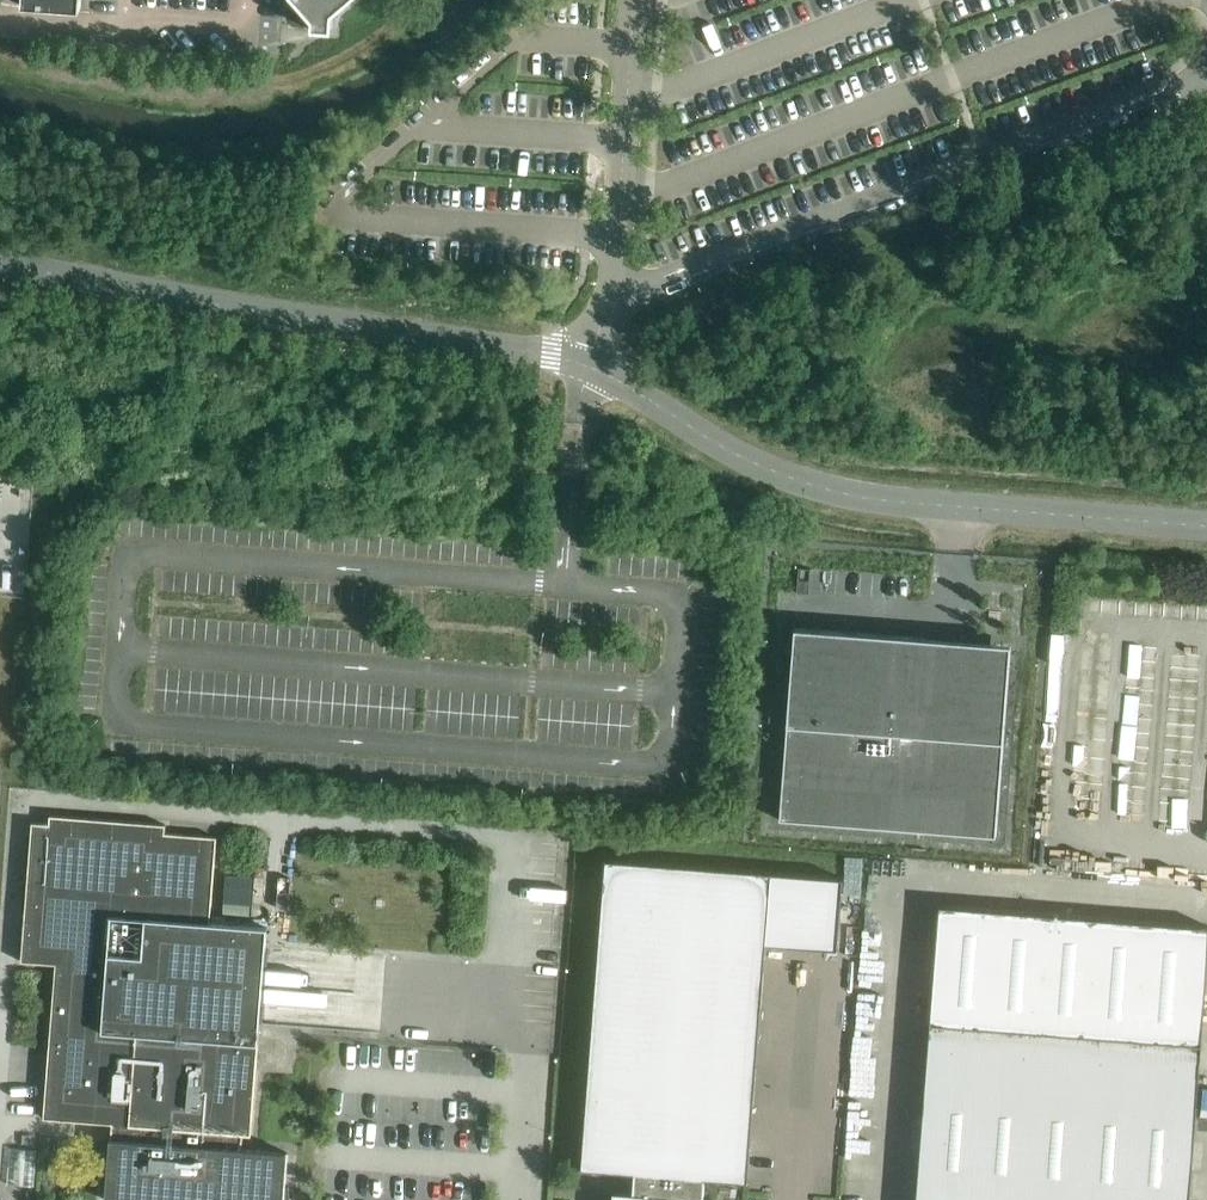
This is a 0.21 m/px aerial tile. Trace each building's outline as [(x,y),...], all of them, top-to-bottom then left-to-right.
[(23,9),(81,13),(82,0),(23,0),(23,9)] [(313,22),(312,31),(314,33),(315,32),(332,33),(333,16),(352,0),(293,0),(313,22)] [(779,823),(996,840),(1010,656),(927,650),(928,640),(794,630),(779,823)] [(286,1188),(288,1155),(243,1152),(244,1137),(252,1138),(268,930),(211,925),(218,840),(166,836),(167,827),(51,818),(50,826),(33,825),(22,964),(56,967),(44,1121),(113,1126),(112,1141),(111,1141),(107,1199),(291,1199),(290,1188),(286,1188)] [(634,1199),(616,1197),(616,1199),(704,1199),(706,1181),(749,1185),(767,947),(839,952),(844,880),(606,861),(582,1172),(635,1176),(634,1199)] [(1202,1045),(1102,1037),(1110,920),(939,907),(930,1025),(917,1199),(1190,1199),(1202,1045)] [(311,1000),(312,997),(294,994),(291,1017),(327,1022),(330,1003),(311,1000)] [(288,1044),(278,1044),(278,1070),(307,1070),(307,1023),(288,1023),(288,1044)]
